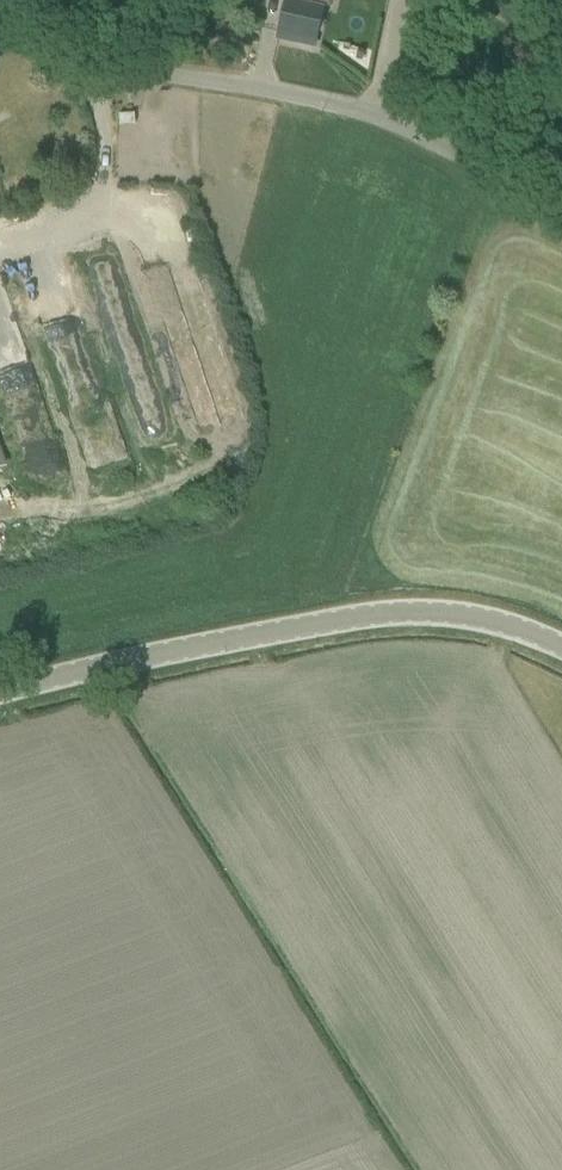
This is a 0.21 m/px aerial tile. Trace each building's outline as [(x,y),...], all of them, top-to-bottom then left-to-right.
[(278,33),(292,36),(291,41),(313,46),(321,10),(322,5),(331,7),(332,0),(286,0),(285,1),(278,33)]
